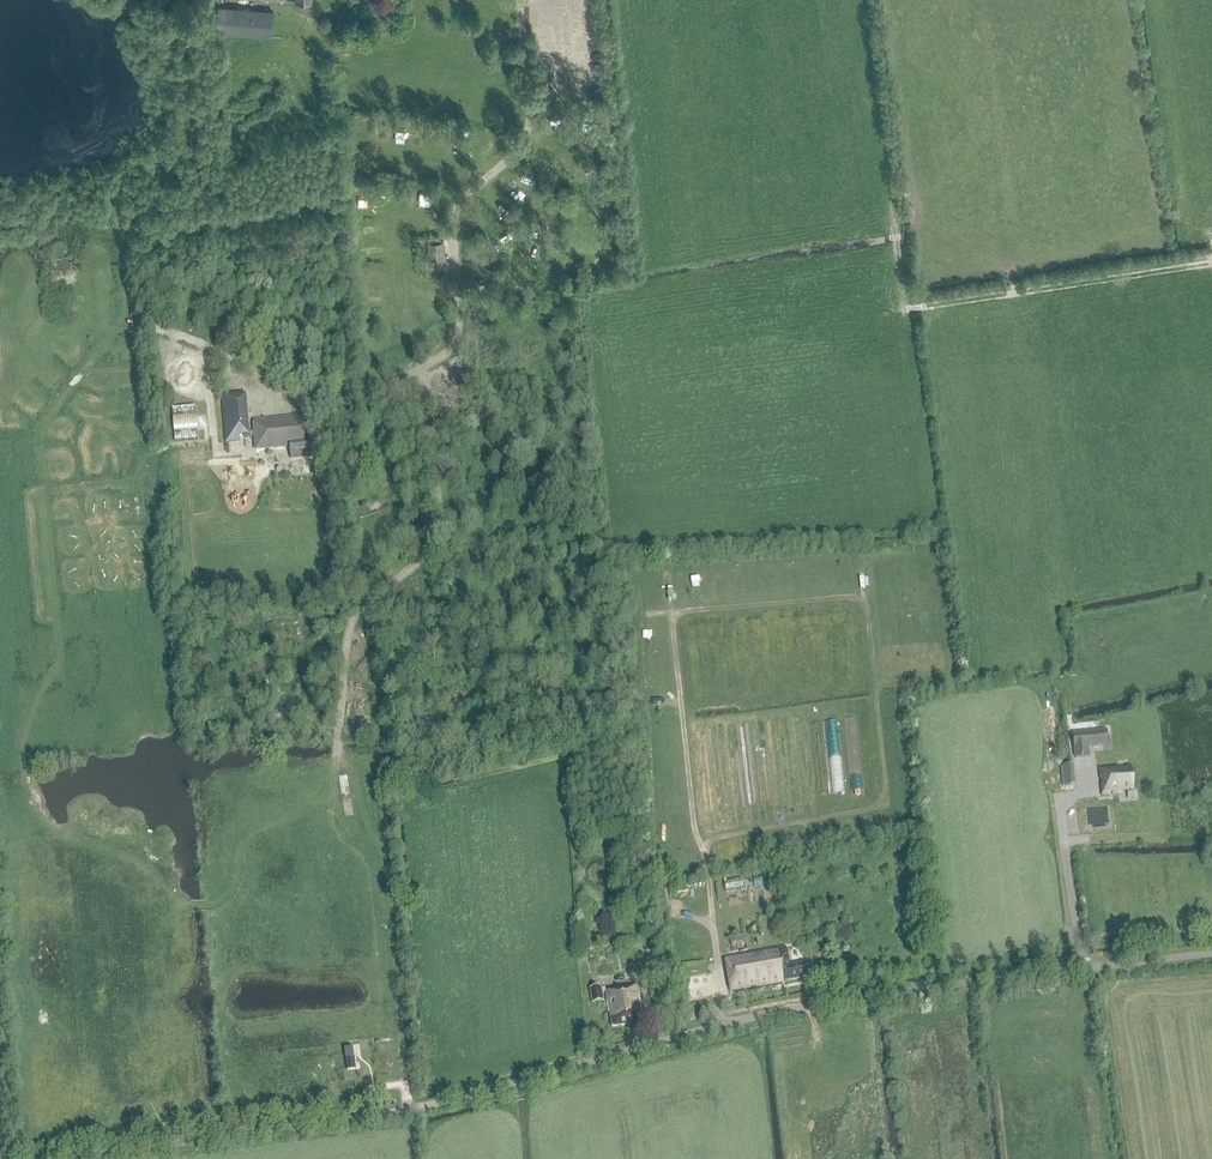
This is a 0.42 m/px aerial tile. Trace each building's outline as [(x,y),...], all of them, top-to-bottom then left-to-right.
[(217,8),(216,33),(271,38),(273,13),(244,11),(244,10),(217,8)] [(427,244),(429,266),(445,265),(443,243),(427,244)] [(376,283),(364,284),(365,295),(377,295),(376,283)] [(246,433),(243,397),(229,398),(229,396),(227,396),(222,399),(225,443),(240,441),(239,434),(246,433)] [(174,441),(197,439),(194,406),(171,408),(174,441)] [(252,420),(255,450),(289,448),(290,459),(318,457),(316,436),(303,437),(302,416),(252,420)] [(845,790),(840,719),(828,720),(833,791),(845,790)] [(1089,756),(1088,747),(1103,745),(1101,730),(1072,734),(1074,758),(1089,756)] [(1119,768),(1101,770),(1101,780),(1104,780),(1104,784),(1102,785),(1103,795),(1110,794),(1110,792),(1112,792),(1113,794),(1120,793),(1119,791),(1132,790),(1130,767),(1126,767),(1126,768),(1119,769),(1119,768)] [(1107,828),(1121,828),(1121,806),(1109,806),(1109,797),(1081,797),(1081,830),(1097,830),(1097,819),(1107,819),(1107,828)] [(756,877),(758,886),(776,884),(774,875),(756,877)] [(742,878),(725,882),(727,889),(744,885),(742,878)] [(729,936),(732,952),(747,950),(744,934),(729,936)] [(725,958),(730,994),(783,985),(783,982),(808,977),(806,963),(789,966),(789,963),(787,947),(725,958)] [(637,986),(605,992),(611,1027),(643,1022),(637,986)] [(590,989),(592,1003),(603,1001),(600,987),(590,989)]
